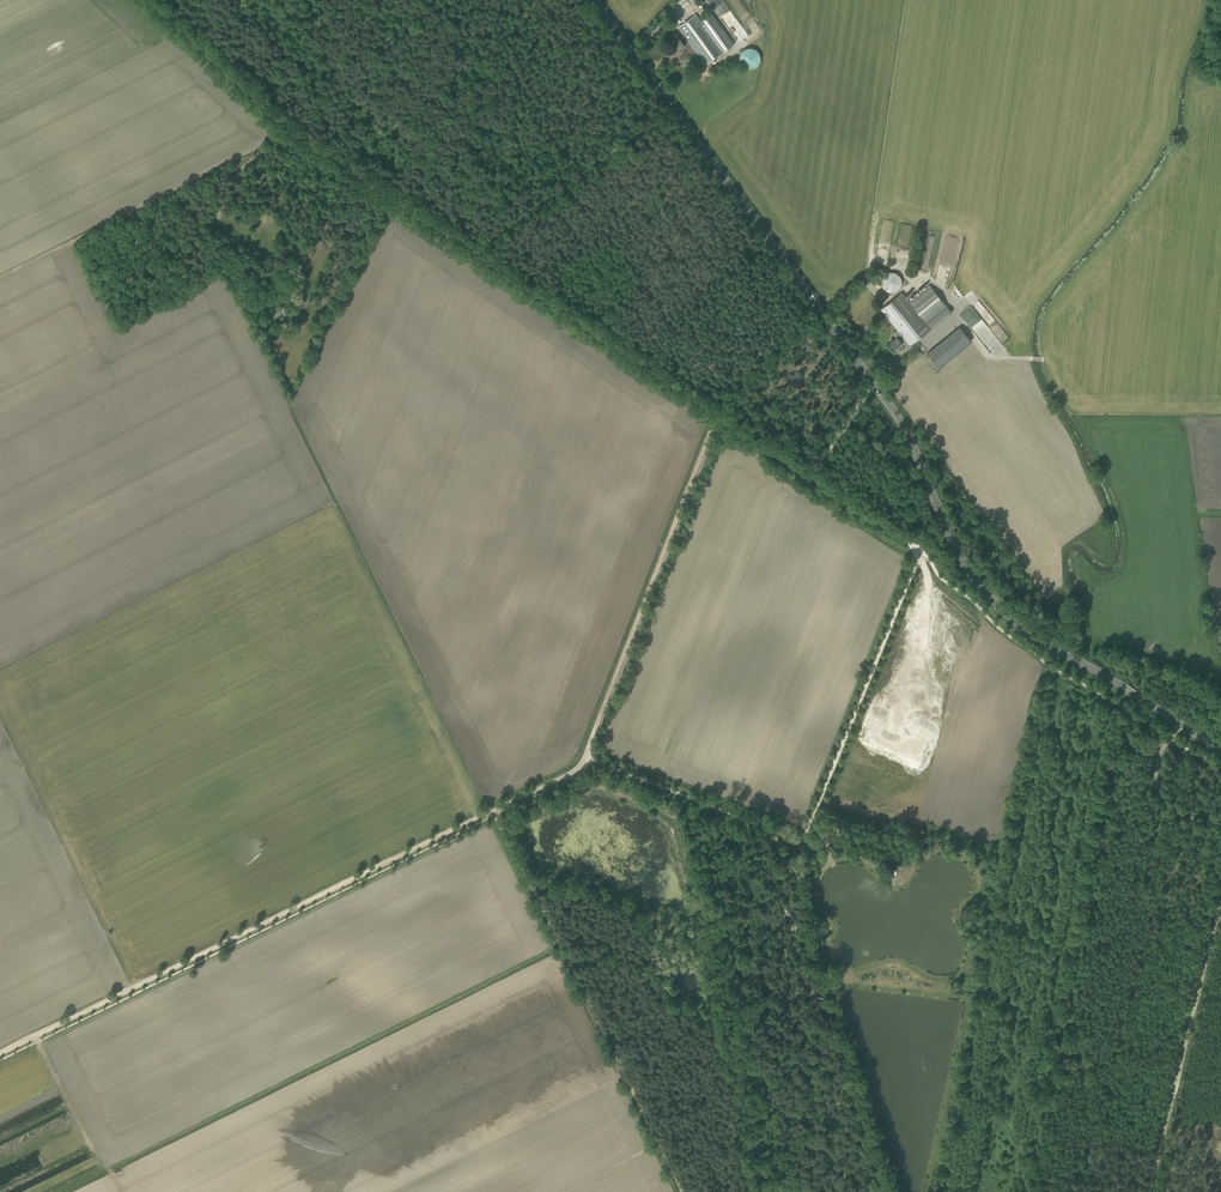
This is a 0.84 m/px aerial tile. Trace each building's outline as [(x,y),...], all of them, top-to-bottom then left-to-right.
[(684,35),(687,40),(705,65),(734,45),(711,13),(701,21),(696,14),(678,27),(684,35)] [(731,27),(737,40),(746,36),(740,23),(731,27)] [(683,43),(687,40),(684,35),(671,45),(676,52),(684,46),(683,43)] [(760,65),(755,47),(740,51),(744,69),(760,65)] [(685,57),(691,66),(694,64),(688,55),(685,57)] [(892,269),(880,281),(891,292),(903,281),(892,269)] [(901,334),(904,339),(910,346),(952,312),(930,285),(909,302),(901,292),(880,309),(896,328),(898,327),(903,333),(901,334)] [(960,327),(927,353),(939,367),(971,341),(960,327)] [(904,339),(901,334),(897,337),(889,344),(894,350),(902,343),(900,342),(904,339)]
